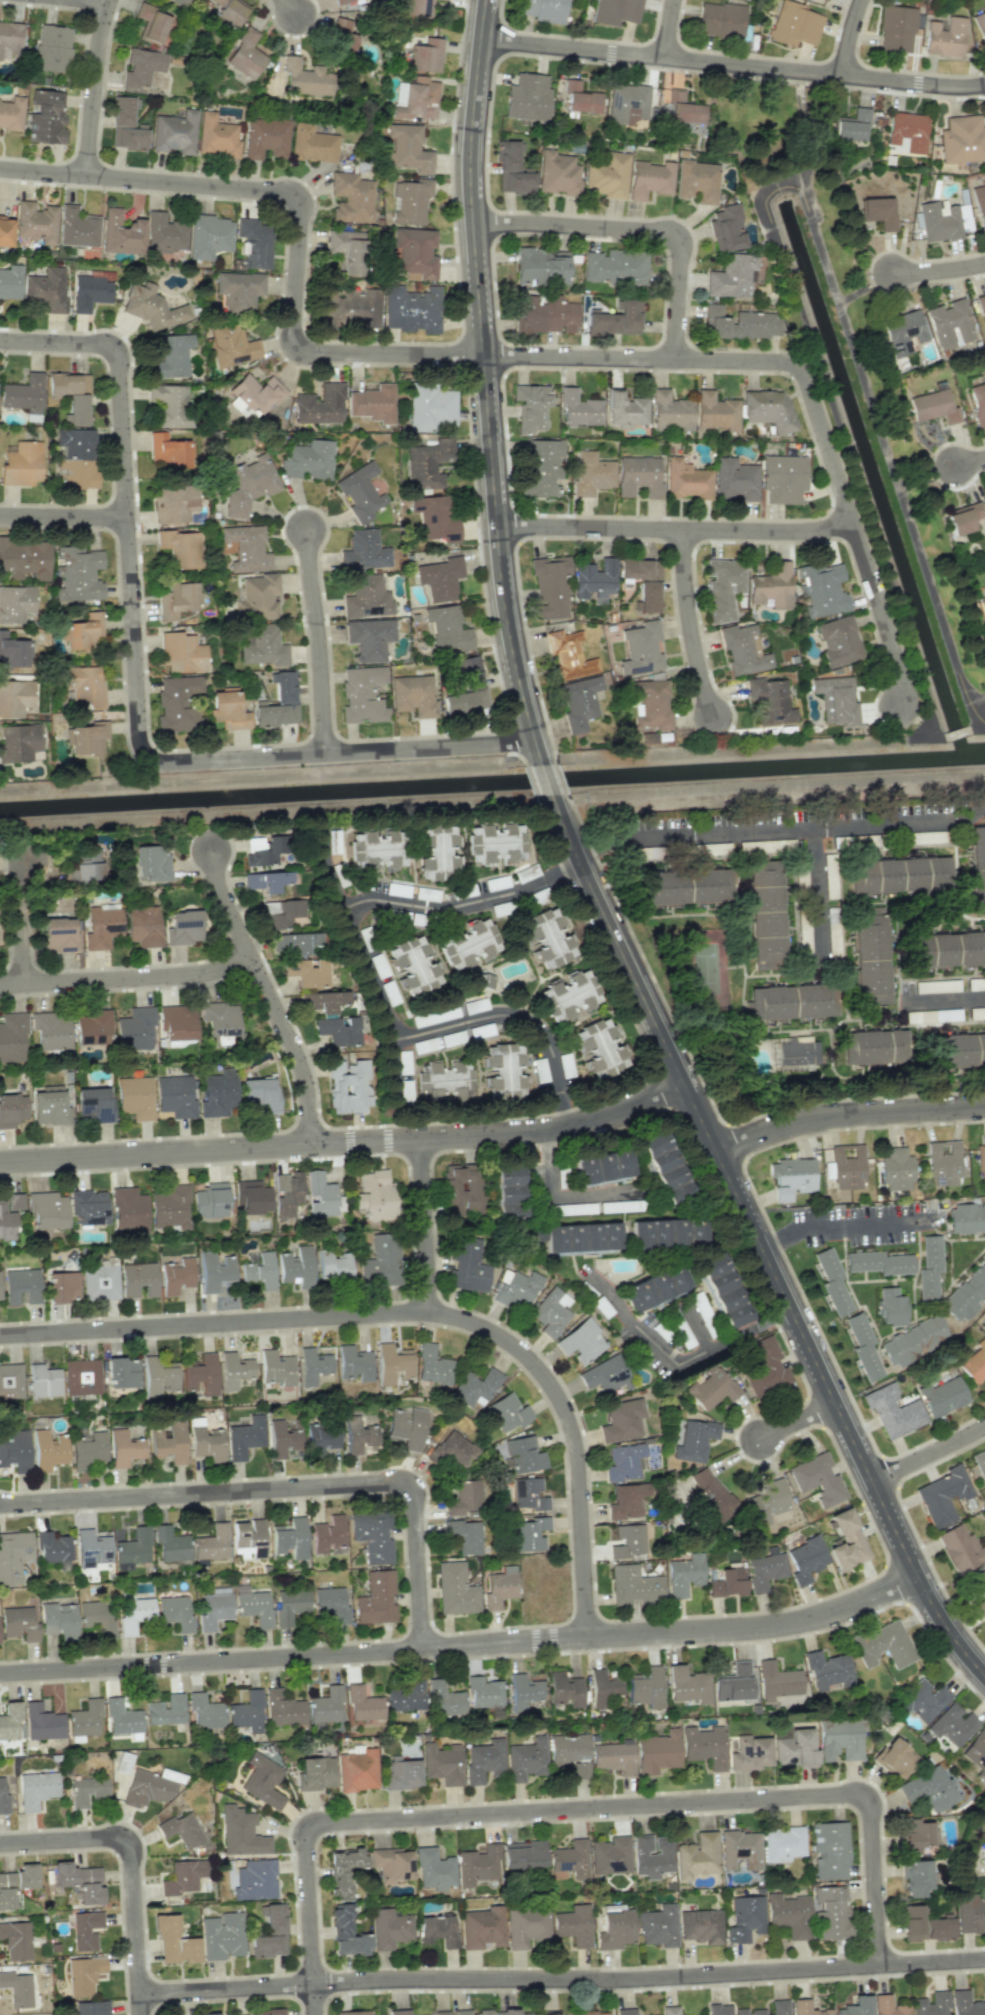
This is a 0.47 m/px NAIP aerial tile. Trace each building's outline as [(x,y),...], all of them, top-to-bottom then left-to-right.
[(183,8),(188,0),(171,0),(183,8)] [(207,1),(217,7),(212,14),(233,29),(248,9),(235,0),(208,0),(207,1)] [(404,17),(430,18),(431,0),(405,0),(404,17)] [(565,0),(520,0),(518,18),(562,24),(565,0)] [(637,27),(642,0),(595,0),(592,19),(637,27)] [(824,14),(780,0),(768,39),(794,47),(795,41),(814,46),(824,14)] [(745,6),(701,1),(697,34),(742,39),(745,6)] [(169,17),(154,12),(156,8),(139,2),(134,16),(144,20),(137,38),(158,46),(169,17)] [(879,48),(912,50),(915,8),(881,5),(879,48)] [(971,16),(984,47),(984,9),(971,16)] [(963,56),(965,17),(943,16),(943,22),(926,21),(925,54),(963,56)] [(331,55),(351,58),(356,20),(335,18),(331,55)] [(0,22),(0,55),(20,56),(21,23),(0,22)] [(72,28),(38,24),(33,69),(67,73),(72,28)] [(266,58),(250,47),(258,34),(246,26),(223,62),(252,80),(266,58)] [(442,38),(425,38),(424,45),(410,45),(408,71),(440,72),(442,38)] [(166,53),(128,48),(125,67),(124,67),(122,85),(147,89),(150,71),(163,73),(166,53)] [(331,95),(332,69),(310,68),(310,71),(298,70),(298,56),(282,55),(281,80),(285,80),(285,93),(331,95)] [(548,75),(516,73),(515,85),(506,85),(504,118),(547,120),(550,88),(547,88),(548,75)] [(435,119),(438,82),(427,81),(427,77),(413,76),(412,83),(404,83),(402,107),(391,106),(390,116),(416,118),(435,119)] [(600,113),(600,92),(579,92),(580,80),(564,79),(564,92),(567,92),(566,111),(600,113)] [(608,121),(647,123),(649,86),(610,84),(608,121)] [(64,144),(64,129),(62,129),(64,92),(32,90),(31,105),(36,105),(36,114),(29,113),(27,142),(64,144)] [(704,125),(705,105),(683,103),(684,91),(668,90),(667,103),(661,102),(660,124),(685,125),(685,123),(704,125)] [(23,96),(11,96),(11,100),(0,100),(0,130),(21,131),(23,96)] [(133,97),(113,96),(111,148),(145,150),(146,126),(132,125),(133,97)] [(869,108),(853,107),(853,118),(834,117),(833,140),(863,141),(863,122),(868,122),(869,108)] [(196,109),(182,108),(182,117),(153,115),(151,150),(193,153),(196,109)] [(196,154),(238,156),(239,140),(235,140),(236,124),(214,123),(215,111),(200,110),(196,154)] [(926,115),(889,112),(887,144),(898,145),(898,137),(906,138),(905,153),(924,154),(926,115)] [(984,161),(984,126),(980,126),(979,115),(945,116),(945,129),(939,130),(941,163),(984,161)] [(248,117),(243,159),(260,161),(262,149),(268,150),(268,156),(285,158),(290,121),(248,117)] [(337,135),(311,133),(312,123),(292,121),(290,160),(336,163),(337,135)] [(386,166),(415,167),(414,174),(432,174),(433,151),(420,151),(420,125),(386,124),(386,138),(391,138),(391,152),(387,152),(386,166)] [(497,192),(533,192),(533,172),(518,172),(518,141),(497,141),(497,192)] [(538,191),(561,192),(561,196),(578,196),(580,165),(573,165),(573,155),(553,155),(554,150),(540,149),(538,191)] [(625,199),(627,153),(605,152),(605,163),(585,162),(584,193),(602,194),(602,198),(625,199)] [(674,198),(694,199),(694,204),(716,205),(718,163),(677,160),(674,198)] [(674,162),(661,161),(661,164),(632,161),(628,200),(644,201),(645,192),(670,195),(674,162)] [(372,222),(373,180),(357,180),(357,173),(331,172),(330,196),(345,196),(345,202),(333,202),(333,221),(372,222)] [(391,224),(424,225),(424,196),(431,196),(432,179),(413,178),(413,182),(393,182),(392,196),(397,196),(397,211),(392,210),(391,224)] [(971,187),(979,231),(984,230),(984,185),(971,187)] [(880,231),(895,231),(895,214),(891,214),(891,199),(860,198),(860,220),(880,221),(880,231)] [(961,238),(961,231),(970,230),(968,204),(946,206),(945,200),(918,203),(922,242),(961,238)] [(56,207),(33,206),(33,201),(17,201),(15,237),(40,238),(40,245),(55,245),(56,207)] [(98,217),(76,216),(76,204),(60,204),(58,245),(97,246),(98,217)] [(715,252),(745,247),(738,204),(711,209),(713,220),(709,220),(715,252)] [(143,220),(122,219),(122,208),(104,207),(102,252),(141,254),(143,220)] [(185,251),(186,224),(164,223),(164,211),(147,211),(147,250),(185,251)] [(231,251),(232,218),(190,216),(188,259),(212,260),(212,251),(231,251)] [(0,217),(0,246),(11,246),(12,218),(0,217)] [(256,219),(236,218),(235,237),(244,237),(243,268),(269,269),(271,226),(256,225),(256,219)] [(435,230),(394,229),(393,249),(396,249),(396,273),(404,273),(404,279),(436,280),(437,252),(435,252),(435,230)] [(364,232),(327,231),(326,252),(341,253),(341,275),(363,276),(364,232)] [(568,285),(568,251),(532,251),(532,247),(515,247),(516,280),(533,280),(533,285),(568,285)] [(583,281),(646,283),(648,251),(605,250),(605,253),(584,252),(583,281)] [(754,254),(722,253),(722,271),(706,271),(706,296),(753,297),(754,254)] [(21,265),(7,265),(7,269),(0,269),(0,298),(20,299),(21,265)] [(64,313),(65,267),(43,267),(43,276),(24,276),(24,302),(44,302),(44,313),(64,313)] [(265,274),(215,272),(214,294),(223,294),(222,310),(254,311),(254,295),(264,296),(265,274)] [(110,302),(111,278),(73,277),(72,313),(88,314),(89,302),(110,302)] [(148,332),(190,318),(185,303),(165,310),(161,296),(152,294),(155,285),(143,281),(141,287),(129,283),(120,312),(145,320),(148,332)] [(384,330),(421,330),(421,334),(440,334),(440,286),(426,286),(426,292),(403,292),(403,285),(384,285),(384,330)] [(322,289),(322,325),(379,327),(380,291),(322,289)] [(576,302),(561,302),(561,294),(516,295),(516,332),(577,332),(576,302)] [(937,350),(974,340),(962,297),(943,302),(944,303),(926,308),(937,350)] [(639,335),(640,299),(617,299),(616,314),(586,313),(586,334),(639,335)] [(734,312),(734,323),(724,323),(724,304),(704,304),(704,338),(780,337),(780,318),(772,318),(772,312),(734,312)] [(916,343),(926,339),(918,311),(881,322),(892,358),(911,353),(907,338),(914,336),(916,343)] [(242,342),(239,323),(207,328),(210,349),(212,348),(215,366),(261,359),(258,339),(242,342)] [(160,362),(152,362),(152,378),(188,377),(187,348),(192,348),(192,335),(159,336),(160,362)] [(26,372),(25,385),(1,384),(0,402),(0,407),(26,408),(25,421),(41,422),(42,372),(26,372)] [(270,375),(259,386),(245,372),(227,391),(254,418),(270,402),(274,406),(287,392),(270,375)] [(48,394),(89,394),(89,374),(48,374),(48,394)] [(320,382),(320,401),(314,401),(314,394),(294,393),(294,422),(342,423),(343,382),(320,382)] [(978,428),(984,426),(984,382),(966,387),(978,428)] [(347,391),(347,416),(368,416),(368,420),(378,420),(378,424),(393,424),(393,383),(376,383),(376,391),(347,391)] [(455,430),(456,390),(438,390),(438,385),(409,384),(408,429),(455,430)] [(160,401),(159,427),(187,428),(188,386),(148,385),(148,401),(160,401)] [(549,386),(512,385),(512,400),(518,400),(517,435),(531,435),(531,430),(543,430),(543,407),(549,407),(549,386)] [(601,425),(602,400),(575,400),(576,387),(561,387),(561,427),(573,427),(573,424),(601,425)] [(913,422),(942,415),(945,425),(960,422),(956,406),(951,407),(946,388),(907,398),(913,422)] [(669,389),(652,389),(651,430),(692,431),(693,400),(669,399),(669,389)] [(696,429),(738,430),(738,400),(713,399),(713,390),(697,389),(696,429)] [(647,398),(624,397),(624,390),(607,390),(606,425),(616,425),(616,429),(630,429),(630,424),(647,425),(647,398)] [(791,433),(790,391),(743,391),(743,422),(772,422),(772,433),(791,433)] [(67,395),(68,414),(64,414),(64,426),(88,425),(87,394),(67,395)] [(150,468),(188,467),(187,440),(166,441),(166,432),(149,432),(150,468)] [(406,446),(407,488),(443,487),(442,473),(435,473),(435,462),(453,462),(452,437),(435,438),(435,445),(406,446)] [(332,440),(307,439),(306,446),(289,445),(289,460),(280,459),(280,477),(305,478),(331,479),(332,440)] [(560,497),(559,482),(561,482),(561,466),(556,466),(556,456),(563,456),(563,440),(522,441),(524,498),(560,497)] [(1,485),(32,486),(32,481),(40,481),(41,442),(15,441),(14,452),(1,451),(1,485)] [(614,461),(595,461),(595,451),(574,450),(574,497),(593,498),(593,488),(614,488),(614,461)] [(225,518),(247,519),(248,500),(263,494),(268,494),(280,490),(265,452),(254,456),(253,462),(247,464),(240,464),(228,468),(225,518)] [(711,469),(690,469),(690,463),(680,463),(680,456),(666,456),(666,496),(696,496),(696,500),(712,500),(711,469)] [(806,456),(762,456),(761,503),(800,504),(800,491),(805,491),(806,456)] [(617,497),(632,497),(632,486),(644,486),(644,499),(661,499),(661,483),(658,483),(659,458),(618,457),(617,497)] [(758,464),(735,464),(735,457),(715,457),(715,498),(739,498),(739,502),(757,503),(758,464)] [(334,481),(358,526),(374,517),(371,512),(387,503),(382,493),(375,496),(366,478),(377,472),(371,460),(334,481)] [(198,511),(197,486),(154,487),(155,524),(188,523),(187,512),(198,511)] [(410,497),(410,512),(418,512),(419,539),(442,538),(442,542),(459,542),(459,519),(447,519),(447,496),(410,497)] [(974,530),(972,520),(984,517),(980,502),(944,511),(951,536),(974,530)] [(220,527),(220,543),(235,542),(235,557),(230,557),(230,572),(271,570),(270,553),(263,553),(262,526),(220,527)] [(390,568),(389,547),(377,548),(376,529),(348,529),(349,550),(339,550),(340,569),(390,568)] [(156,530),(156,548),(169,548),(170,569),(200,568),(199,532),(175,533),(175,530),(156,530)] [(49,540),(0,539),(0,572),(7,572),(7,579),(21,580),(22,572),(32,572),(32,581),(48,581),(49,540)] [(53,604),(103,602),(102,580),(94,581),(93,569),(103,569),(102,551),(82,552),(82,546),(57,547),(58,566),(54,566),(54,577),(61,576),(61,592),(53,592),(53,604)] [(429,603),(456,599),(454,578),(464,577),(461,555),(444,558),(444,562),(415,565),(417,584),(426,584),(429,603)] [(532,559),(536,619),(567,617),(565,575),(569,575),(568,557),(532,559)] [(574,599),(586,598),(586,594),(615,594),(614,558),(600,558),(600,571),(593,571),(593,564),(573,564),(574,599)] [(734,620),(731,593),(745,592),(742,558),(705,563),(707,578),(704,578),(709,623),(734,620)] [(659,612),(660,560),(620,560),(620,588),(629,588),(629,579),(639,579),(638,601),(634,601),(634,612),(659,612)] [(789,561),(773,561),(773,575),(749,575),(748,604),(768,604),(768,609),(789,609),(789,561)] [(808,617),(849,610),(846,591),(838,593),(836,582),(844,581),(841,563),(822,566),(822,562),(795,567),(798,582),(797,582),(800,597),(804,596),(808,617)] [(241,578),(241,600),(235,601),(236,616),(248,615),(249,619),(277,619),(277,601),(272,601),(272,595),(279,594),(278,573),(260,574),(260,577),(241,578)] [(391,615),(391,590),(382,591),(381,574),(350,575),(351,596),(343,596),(343,617),(391,615)] [(196,583),(167,584),(167,592),(158,592),(160,621),(176,621),(176,611),(197,610),(196,583)] [(23,624),(23,613),(34,613),(34,587),(0,586),(0,623),(23,624)] [(975,601),(981,621),(984,620),(984,598),(975,601)] [(423,608),(424,622),(431,621),(434,652),(473,649),(471,628),(460,629),(457,605),(423,608)] [(64,650),(93,649),(93,637),(102,637),(101,611),(84,612),(84,622),(64,623),(64,650)] [(827,668),(862,658),(849,614),(814,625),(827,668)] [(345,621),(345,643),(355,643),(356,663),(385,662),(384,642),(394,641),(394,619),(345,621)] [(663,670),(661,652),(656,653),(655,642),(660,641),(657,619),(640,621),(640,627),(622,629),(626,660),(618,660),(620,675),(663,670)] [(239,642),(240,663),(271,663),(271,666),(288,666),(287,644),(277,644),(277,623),(247,623),(248,642),(239,642)] [(772,668),(770,653),(759,655),(754,624),(735,627),(735,625),(718,628),(722,650),(725,650),(730,675),(772,668)] [(599,672),(596,657),(581,660),(577,641),(583,640),(581,630),(561,634),(561,629),(545,632),(555,681),(599,672)] [(26,640),(6,640),(6,630),(0,630),(0,668),(27,668),(26,640)] [(205,644),(194,645),(194,635),(181,635),(181,632),(161,632),(162,672),(206,671),(205,644)] [(488,707),(478,655),(455,659),(461,690),(441,694),(445,715),(488,707)] [(103,707),(103,666),(62,667),(63,689),(71,689),(72,708),(103,707)] [(389,721),(388,707),(382,708),(382,698),(374,699),(374,684),(387,683),(386,667),(342,668),(343,706),(340,706),(341,723),(389,721)] [(295,702),(294,671),(269,672),(269,683),(274,682),(275,703),(295,702)] [(391,677),(392,712),(413,711),(413,718),(434,718),(432,675),(391,677)] [(569,735),(586,731),(583,719),(598,716),(592,691),(603,689),(600,675),(559,684),(565,711),(563,711),(569,735)] [(203,730),(203,717),(196,717),(196,705),(190,705),(189,693),(202,693),(202,676),(160,677),(160,691),(158,691),(158,715),(156,715),(157,732),(203,730)] [(822,725),(858,724),(857,702),(853,702),(852,677),(810,679),(811,694),(820,693),(822,725)] [(785,678),(746,680),(747,700),(758,699),(759,725),(795,722),(794,708),(787,708),(785,678)] [(670,729),(668,680),(629,681),(630,696),(639,696),(640,704),(634,704),(635,730),(670,729)] [(22,718),(22,707),(33,707),(33,681),(0,681),(0,718),(22,718)] [(249,728),(249,711),(239,712),(238,687),(219,687),(219,691),(210,692),(211,722),(220,721),(220,730),(249,728)] [(264,705),(264,701),(254,701),(254,725),(297,723),(297,704),(264,705)] [(103,755),(102,739),(108,738),(107,721),(89,721),(89,726),(65,727),(66,745),(70,745),(70,756),(103,755)] [(0,746),(0,763),(32,762),(31,752),(41,752),(40,724),(0,726),(0,736),(0,746)] [(467,827),(470,862),(480,861),(480,866),(493,865),(492,855),(500,855),(501,862),(524,859),(520,822),(498,825),(499,831),(490,832),(489,825),(467,827)] [(459,878),(456,856),(449,856),(448,847),(457,846),(454,824),(419,828),(423,857),(417,858),(420,882),(459,878)] [(970,827),(984,826),(984,911),(975,912),(970,827)] [(404,831),(394,831),(393,827),(381,828),(382,838),(373,839),(373,830),(350,831),(352,871),(375,870),(375,861),(383,861),(384,869),(405,868),(404,831)] [(245,865),(277,864),(277,853),(287,853),(286,835),(265,836),(265,840),(247,841),(248,855),(245,855),(245,865)] [(135,846),(136,881),(169,880),(168,845),(135,846)] [(99,850),(75,851),(76,864),(67,865),(68,881),(101,880),(99,850)] [(825,897),(837,897),(836,854),(824,854),(825,897)] [(949,857),(951,889),(851,893),(849,861),(949,857)] [(785,968),(754,970),(747,862),(764,861),(780,860),(785,968)] [(643,904),(732,898),(731,869),(642,873),(643,904)] [(243,873),(244,889),(263,888),(263,894),(278,893),(278,884),(291,883),(291,872),(243,873)] [(263,929),(294,928),(294,917),(304,916),(304,900),(262,902),(263,929)] [(542,972),(577,954),(567,935),(562,938),(557,929),(565,925),(555,904),(527,918),(531,925),(521,930),(542,972)] [(127,942),(137,941),(137,948),(160,947),(158,907),(125,908),(127,942)] [(889,1004),(857,1005),(853,908),(883,907),(889,1004)] [(109,950),(108,936),(122,936),(121,908),(87,909),(88,933),(84,933),(84,951),(109,950)] [(166,945),(193,944),(193,941),(201,941),(200,911),(169,912),(169,927),(165,927),(166,945)] [(449,974),(474,966),(471,956),(479,953),(482,961),(493,957),(492,952),(499,950),(488,916),(462,924),(463,929),(438,937),(449,974)] [(42,919),(43,952),(79,951),(78,932),(74,932),(73,917),(42,919)] [(905,936),(984,932),(984,964),(907,967),(905,936)] [(273,955),(308,954),(308,945),(321,944),(321,933),(273,934),(273,955)] [(436,962),(426,965),(423,956),(431,954),(428,942),(422,943),(420,937),(387,946),(394,970),(403,967),(405,976),(401,977),(406,996),(443,986),(436,962)] [(298,976),(298,987),(329,986),(328,959),(283,960),(284,977),(298,976)] [(540,991),(540,992),(549,1020),(561,1019),(572,1016),(572,1006),(580,1006),(582,1013),(593,1009),(593,1003),(598,1001),(588,969),(581,971),(571,971),(564,973),(567,983),(567,986),(552,987),(540,991)] [(839,983),(840,1015),(750,1020),(748,988),(839,983)] [(302,993),(302,1012),(321,1011),(321,1013),(336,1013),(336,1003),(349,1002),(349,992),(302,993)] [(201,1004),(201,1021),(207,1021),(207,1036),(237,1035),(237,1003),(201,1004)] [(165,1041),(195,1040),(194,1005),(158,1006),(159,1033),(165,1033),(165,1041)] [(415,1028),(460,1016),(457,1005),(412,1017),(415,1028)] [(116,1018),(117,1052),(154,1051),(153,1007),(128,1007),(129,1017),(116,1018)] [(969,1008),(969,1019),(984,1019),(984,1007),(969,1008)] [(108,1010),(75,1010),(75,1044),(108,1044),(108,1010)] [(960,1019),(960,1010),(905,1011),(906,1020),(960,1019)] [(70,1049),(69,1016),(56,1017),(56,1012),(31,1013),(31,1030),(35,1030),(36,1050),(70,1049)] [(1,1013),(1,1023),(0,1023),(0,1062),(24,1061),(23,1033),(27,1033),(27,1013),(1,1013)] [(360,1018),(337,1018),(337,1014),(323,1014),(323,1020),(314,1020),(315,1035),(329,1035),(329,1046),(361,1044),(360,1018)] [(571,1030),(579,1053),(589,1049),(592,1059),(584,1062),(587,1073),(593,1071),(595,1079),(628,1067),(621,1045),(612,1048),(609,1039),(618,1036),(613,1024),(608,1026),(605,1018),(571,1030)] [(908,1030),(909,1061),(836,1065),(834,1033),(908,1030)] [(932,1036),(984,1033),(984,1064),(934,1067),(932,1036)] [(811,1064),(810,1041),(795,1042),(794,1038),(787,1038),(787,1043),(777,1043),(778,1058),(778,1066),(811,1064)] [(523,1098),(523,1087),(527,1087),(526,1076),(515,1076),(515,1066),(524,1066),(524,1044),(484,1045),(484,1068),(493,1068),(493,1078),(483,1078),(483,1089),(488,1089),(488,1098),(523,1098)] [(410,1074),(410,1051),(398,1051),(399,1075),(410,1074)] [(418,1100),(473,1099),(472,1064),(463,1064),(463,1060),(449,1060),(450,1070),(440,1070),(440,1061),(428,1061),(428,1065),(418,1065),(418,1100)] [(368,1061),(344,1062),(344,1061),(328,1061),(330,1113),(364,1112),(364,1106),(371,1106),(370,1082),(369,1082),(368,1061)] [(235,1068),(219,1069),(219,1075),(202,1076),(203,1099),(199,1100),(199,1117),(228,1116),(227,1106),(236,1105),(235,1068)] [(190,1076),(156,1077),(156,1112),(171,1112),(171,1119),(196,1118),(195,1099),(191,1100),(190,1076)] [(116,1078),(117,1114),(132,1113),(132,1121),(152,1121),(151,1077),(116,1078)] [(241,1079),(242,1105),(258,1105),(258,1114),(279,1113),(279,1098),(273,1098),(273,1078),(241,1079)] [(76,1088),(78,1122),(114,1121),(113,1097),(108,1097),(108,1088),(76,1088)] [(32,1093),(33,1125),(69,1124),(69,1111),(64,1112),(64,1092),(32,1093)] [(0,1095),(0,1129),(16,1128),(16,1120),(27,1119),(26,1094),(0,1095)] [(641,1141),(666,1205),(691,1195),(666,1131),(641,1141)] [(981,1136),(981,1145),(976,1145),(978,1179),(984,1178),(984,1136),(981,1136)] [(927,1141),(928,1186),(960,1185),(959,1140),(927,1141)] [(831,1145),(833,1190),(864,1189),(863,1144),(831,1145)] [(882,1190),(912,1189),(912,1155),(906,1155),(905,1147),(881,1147),(882,1190)] [(631,1154),(621,1155),(620,1152),(575,1158),(579,1186),(634,1178),(631,1154)] [(813,1159),(769,1160),(769,1178),(774,1178),(775,1202),(791,1202),(791,1193),(814,1192),(813,1159)] [(480,1164),(443,1165),(445,1217),(462,1217),(462,1207),(481,1206),(480,1164)] [(523,1167),(495,1168),(497,1218),(525,1217),(523,1167)] [(309,1217),(336,1216),(335,1183),(323,1184),(322,1170),(307,1170),(309,1217)] [(394,1182),(388,1183),(387,1171),(357,1172),(358,1193),(353,1194),(353,1208),(362,1208),(362,1221),(396,1220),(394,1182)] [(275,1218),(293,1217),(292,1204),(303,1204),(302,1172),(274,1173),(275,1218)] [(270,1187),(260,1187),(260,1180),(235,1181),(236,1206),(245,1206),(246,1214),(271,1213),(270,1187)] [(226,1182),(203,1183),(204,1190),(193,1191),(194,1218),(227,1216),(226,1182)] [(151,1225),(176,1225),(176,1229),(187,1229),(187,1202),(189,1202),(189,1184),(167,1184),(167,1194),(151,1194),(151,1225)] [(113,1188),(114,1229),(132,1229),(132,1234),(147,1233),(146,1194),(136,1194),(136,1187),(113,1188)] [(108,1224),(106,1190),(70,1192),(71,1216),(76,1216),(76,1225),(108,1224)] [(29,1193),(30,1229),(66,1229),(66,1196),(56,1197),(56,1192),(29,1193)] [(15,1239),(14,1210),(23,1210),(23,1193),(6,1194),(6,1202),(0,1202),(0,1240),(15,1239)] [(984,1199),(984,1205),(975,1206),(975,1203),(949,1204),(950,1232),(984,1231),(984,1199)] [(600,1212),(644,1211),(644,1201),(600,1202),(600,1212)] [(594,1203),(554,1205),(555,1215),(595,1214),(594,1203)] [(631,1221),(632,1248),(706,1244),(705,1224),(678,1225),(677,1219),(631,1221)] [(620,1250),(619,1223),(545,1225),(546,1253),(620,1250)] [(372,1234),(372,1259),(359,1259),(360,1285),(397,1283),(397,1257),(399,1257),(397,1233),(372,1234)] [(938,1299),(937,1272),(942,1272),(940,1235),(922,1236),(923,1268),(918,1268),(919,1300),(938,1299)] [(487,1292),(490,1265),(478,1264),(481,1239),(455,1236),(451,1270),(450,1270),(448,1288),(487,1292)] [(312,1288),(311,1245),(295,1245),(296,1254),(278,1254),(279,1281),(298,1280),(298,1288),(312,1288)] [(844,1278),(830,1246),(813,1254),(825,1282),(821,1283),(836,1317),(853,1310),(840,1280),(844,1278)] [(317,1249),(319,1280),(352,1279),(351,1254),(331,1255),(331,1249),(317,1249)] [(199,1252),(201,1294),(216,1294),(216,1281),(234,1280),(233,1256),(221,1256),(221,1266),(214,1266),(214,1251),(199,1252)] [(241,1264),(241,1281),(260,1280),(260,1292),(274,1292),(273,1251),(257,1252),(258,1264),(241,1264)] [(725,1330),(751,1320),(722,1251),(697,1261),(725,1330)] [(914,1274),(913,1254),(883,1256),(883,1251),(845,1253),(846,1272),(879,1270),(880,1275),(914,1274)] [(162,1296),(177,1296),(177,1288),(194,1287),(193,1257),(179,1258),(179,1262),(161,1263),(162,1296)] [(959,1324),(978,1305),(984,1299),(984,1258),(939,1304),(959,1324)] [(122,1298),(137,1298),(137,1285),(144,1285),(145,1297),(157,1297),(156,1263),(121,1264),(122,1298)] [(691,1288),(680,1264),(622,1288),(633,1313),(691,1288)] [(81,1266),(82,1300),(118,1299),(117,1265),(81,1266)] [(6,1305),(18,1305),(17,1292),(25,1292),(25,1304),(40,1303),(38,1269),(4,1270),(6,1305)] [(542,1277),(529,1271),(526,1278),(506,1269),(491,1300),(504,1306),(506,1300),(526,1310),(542,1277)] [(78,1272),(46,1273),(47,1301),(79,1300),(78,1272)] [(550,1340),(572,1314),(564,1308),(571,1300),(552,1285),(528,1314),(541,1324),(537,1330),(550,1340)] [(879,1287),(880,1325),(907,1325),(906,1295),(897,1296),(897,1287),(879,1287)] [(874,1342),(861,1311),(844,1319),(856,1346),(852,1348),(867,1382),(884,1375),(871,1344),(874,1342)] [(553,1343),(564,1356),(570,1350),(583,1365),(606,1345),(596,1333),(600,1330),(586,1314),(553,1343)] [(879,1341),(891,1369),(917,1358),(915,1353),(948,1339),(938,1316),(879,1341)] [(752,1398),(792,1384),(786,1366),(782,1367),(771,1335),(750,1342),(758,1366),(743,1371),(752,1398)] [(984,1375),(984,1338),(966,1355),(963,1352),(953,1361),(974,1385),(984,1375)] [(377,1343),(378,1386),(396,1385),(395,1378),(411,1377),(411,1351),(392,1351),(392,1342),(377,1343)] [(416,1380),(451,1385),(454,1360),(433,1358),(435,1343),(420,1342),(416,1380)] [(338,1345),(340,1377),(358,1376),(358,1382),(372,1381),(371,1352),(353,1353),(352,1344),(338,1345)] [(313,1355),(312,1346),(299,1347),(301,1386),(315,1386),(314,1374),(332,1373),(331,1354),(313,1355)] [(261,1350),(262,1387),(294,1386),(293,1356),(275,1356),(274,1349),(261,1350)] [(222,1392),(236,1391),(236,1378),(254,1377),(253,1359),(235,1360),(234,1351),(221,1352),(222,1392)] [(182,1366),(183,1391),(195,1390),(195,1381),(203,1381),(203,1393),(216,1392),(215,1352),(200,1353),(201,1365),(182,1366)] [(622,1385),(624,1390),(633,1387),(619,1353),(577,1371),(584,1389),(597,1383),(601,1393),(622,1385)] [(143,1356),(144,1400),(160,1399),(159,1390),(177,1390),(177,1363),(157,1364),(157,1356),(143,1356)] [(139,1387),(138,1358),(107,1359),(108,1388),(139,1387)] [(65,1395),(101,1394),(99,1359),(63,1360),(65,1395)] [(22,1398),(21,1364),(0,1364),(0,1399),(22,1398)] [(29,1364),(30,1397),(60,1396),(60,1369),(43,1369),(43,1364),(29,1364)] [(704,1412),(723,1395),(730,1402),(741,1392),(715,1364),(685,1391),(704,1412)] [(449,1396),(469,1408),(473,1402),(483,1407),(502,1374),(488,1366),(480,1380),(464,1370),(449,1396)] [(916,1388),(931,1419),(969,1401),(956,1375),(930,1387),(928,1383),(916,1388)] [(917,1398),(895,1407),(891,1398),(899,1395),(893,1381),(860,1395),(866,1410),(872,1407),(885,1440),(927,1422),(917,1398)] [(533,1417),(526,1404),(519,1408),(510,1391),(485,1405),(501,1435),(533,1417)] [(641,1436),(638,1418),(645,1417),(641,1397),(605,1405),(609,1424),(599,1426),(602,1444),(641,1436)] [(425,1410),(407,1407),(406,1413),(389,1411),(386,1436),(402,1438),(400,1450),(419,1453),(425,1410)] [(263,1446),(262,1414),(248,1415),(248,1426),(226,1426),(228,1462),(245,1461),(244,1447),(263,1446)] [(224,1462),(223,1429),(204,1430),(204,1417),(190,1418),(191,1456),(211,1456),(211,1463),(224,1462)] [(268,1420),(270,1460),(284,1459),(284,1450),(302,1449),(301,1431),(283,1431),(282,1419),(268,1420)] [(346,1455),(361,1454),(361,1446),(378,1445),(377,1426),(363,1426),(362,1419),(345,1419),(346,1455)] [(672,1459),(704,1463),(707,1438),(717,1440),(719,1424),(681,1419),(678,1446),(674,1445),(672,1459)] [(185,1465),(183,1421),(168,1422),(169,1438),(161,1438),(160,1431),(150,1431),(151,1457),(170,1457),(170,1465),(185,1465)] [(339,1447),(338,1422),(306,1424),(308,1456),(322,1455),(322,1448),(339,1447)] [(446,1459),(462,1471),(479,1451),(449,1427),(426,1457),(440,1468),(446,1459)] [(111,1468),(127,1467),(127,1459),(144,1458),(144,1440),(126,1441),(125,1428),(110,1429),(111,1468)] [(34,1472),(50,1472),(49,1464),(67,1463),(66,1435),(50,1436),(50,1429),(32,1430),(34,1472)] [(105,1431),(88,1432),(88,1436),(71,1437),(73,1470),(89,1470),(88,1460),(106,1460),(105,1431)] [(13,1465),(13,1473),(29,1473),(28,1432),(0,1433),(0,1466),(13,1465)] [(547,1468),(544,1449),(536,1451),(534,1436),(505,1440),(511,1474),(547,1468)] [(608,1446),(609,1465),(604,1466),(605,1481),(641,1479),(639,1457),(646,1457),(645,1444),(608,1446)] [(984,1450),(970,1456),(982,1483),(984,1482),(984,1453),(984,1450)] [(845,1499),(831,1465),(826,1451),(787,1467),(797,1493),(813,1486),(822,1508),(845,1499)] [(973,1495),(959,1463),(944,1469),(946,1475),(914,1489),(932,1530),(956,1520),(947,1498),(956,1494),(959,1501),(973,1495)] [(688,1475),(700,1497),(697,1499),(709,1524),(734,1512),(710,1464),(688,1475)] [(541,1477),(514,1478),(515,1511),(549,1510),(548,1497),(542,1497),(541,1477)] [(480,1480),(455,1481),(455,1500),(445,1500),(445,1515),(481,1514),(480,1480)] [(612,1485),(613,1504),(607,1504),(608,1519),(640,1518),(640,1496),(649,1496),(648,1484),(612,1485)] [(869,1557),(848,1506),(828,1514),(839,1539),(826,1545),(837,1571),(869,1557)] [(392,1563),(390,1511),(350,1513),(351,1541),(364,1540),(365,1564),(392,1563)] [(312,1553),(326,1553),(326,1546),(344,1545),(344,1514),(329,1515),(329,1522),(311,1523),(312,1553)] [(305,1516),(289,1517),(290,1526),(271,1527),(272,1553),(285,1552),(285,1549),(291,1549),(291,1560),(306,1559),(305,1516)] [(544,1550),(544,1530),(550,1530),(549,1516),(529,1517),(529,1521),(514,1521),(515,1551),(544,1550)] [(233,1557),(265,1557),(264,1520),(232,1521),(233,1557)] [(481,1555),(480,1521),(443,1522),(444,1535),(459,1535),(459,1555),(481,1555)] [(193,1537),(194,1567),(206,1567),(206,1559),(227,1558),(226,1522),(211,1523),(211,1536),(193,1537)] [(978,1547),(970,1532),(965,1535),(959,1523),(935,1535),(956,1575),(984,1561),(984,1544),(978,1547)] [(159,1561),(189,1560),(188,1535),(170,1536),(169,1524),(154,1525),(154,1544),(159,1543),(159,1561)] [(614,1525),(615,1543),(610,1543),(610,1558),(630,1558),(630,1554),(645,1554),(644,1524),(614,1525)] [(114,1541),(116,1571),(132,1570),(132,1563),(150,1562),(148,1526),(133,1526),(134,1541),(114,1541)] [(76,1529),(78,1568),(94,1567),(94,1562),(111,1562),(110,1536),(92,1537),(92,1528),(76,1529)] [(38,1563),(60,1562),(60,1570),(71,1569),(70,1536),(51,1537),(51,1531),(37,1531),(38,1563)] [(32,1532),(0,1533),(0,1585),(21,1585),(20,1560),(33,1559),(32,1532)] [(829,1564),(817,1536),(785,1549),(794,1572),(790,1573),(796,1588),(812,1582),(808,1573),(829,1564)] [(703,1585),(702,1552),(687,1553),(687,1560),(667,1561),(668,1598),(687,1597),(686,1585),(703,1585)] [(767,1592),(765,1580),(786,1576),(783,1553),(746,1558),(752,1594),(767,1592)] [(479,1613),(478,1585),(465,1585),(464,1561),(437,1562),(439,1614),(479,1613)] [(612,1605),(630,1605),(630,1602),(663,1601),(662,1575),(638,1576),(638,1564),(611,1565),(612,1605)] [(517,1598),(516,1566),(501,1566),(501,1573),(484,1574),(485,1611),(500,1610),(499,1598),(517,1598)] [(743,1567),(719,1568),(720,1580),(707,1581),(708,1596),(744,1595),(743,1567)] [(970,1573),(983,1602),(981,1603),(984,1611),(984,1567),(970,1573)] [(366,1571),(367,1596),(354,1597),(355,1623),(396,1622),(395,1604),(390,1605),(389,1595),(394,1595),(393,1570),(366,1571)] [(270,1627),(269,1592),(247,1592),(247,1585),(235,1586),(235,1616),(256,1615),(256,1628),(270,1627)] [(276,1628),(291,1627),(291,1612),(310,1612),(309,1587),(274,1588),(276,1628)] [(313,1588),(314,1612),(334,1612),(334,1625),(349,1624),(349,1605),(344,1605),(343,1587),(313,1588)] [(199,1632),(214,1632),(213,1618),(232,1618),(231,1594),(198,1595),(199,1632)] [(157,1597),(158,1622),(177,1622),(177,1633),(193,1633),(192,1615),(188,1615),(187,1596),(157,1597)] [(120,1637),(135,1636),(135,1621),(154,1621),(153,1598),(119,1599),(120,1637)] [(79,1602),(80,1628),(99,1627),(99,1637),(115,1637),(114,1618),(110,1618),(109,1601),(79,1602)] [(77,1640),(75,1603),(41,1604),(42,1634),(59,1633),(60,1641),(77,1640)] [(1,1608),(2,1637),(21,1637),(21,1642),(38,1641),(37,1621),(33,1622),(32,1607),(1,1608)] [(916,1659),(897,1618),(850,1640),(863,1669),(878,1662),(874,1654),(884,1649),(893,1669),(916,1659)] [(847,1654),(821,1658),(819,1650),(802,1653),(805,1671),(810,1670),(814,1693),(826,1691),(825,1685),(839,1683),(840,1687),(852,1685),(847,1654)] [(774,1671),(773,1659),(758,1659),(760,1702),(772,1701),(772,1696),(802,1694),(800,1670),(774,1671)] [(749,1660),(732,1661),(732,1676),(713,1677),(714,1700),(751,1699),(749,1660)] [(669,1701),(697,1700),(697,1705),(710,1704),(709,1673),(683,1674),(683,1664),(668,1664),(669,1701)] [(627,1676),(629,1704),(647,1703),(647,1709),(662,1709),(660,1665),(645,1666),(646,1675),(627,1676)] [(622,1693),(622,1677),(603,1677),(603,1668),(590,1669),(591,1708),(608,1708),(608,1694),(622,1693)] [(549,1671),(550,1702),(569,1701),(569,1708),(582,1708),(581,1677),(564,1678),(564,1670),(549,1671)] [(542,1681),(524,1681),(523,1673),(509,1673),(511,1713),(525,1712),(525,1700),(542,1699),(542,1681)] [(502,1681),(482,1682),(482,1675),(467,1676),(468,1707),(503,1707),(502,1681)] [(443,1678),(428,1679),(429,1715),(464,1714),(464,1692),(444,1692),(443,1678)] [(924,1724),(951,1696),(937,1684),(932,1689),(920,1678),(895,1705),(904,1713),(907,1709),(924,1724)] [(386,1689),(386,1711),(424,1709),(423,1680),(407,1680),(407,1688),(386,1689)] [(309,1722),(339,1721),(339,1704),(342,1704),(342,1684),(326,1685),(326,1697),(308,1698),(309,1722)] [(382,1696),(363,1697),(362,1684),(347,1684),(348,1720),(383,1719),(382,1696)] [(304,1699),(281,1700),(281,1687),(265,1688),(267,1725),(305,1724),(304,1699)] [(260,1689),(246,1689),(246,1704),(226,1704),(227,1727),(248,1726),(248,1734),(261,1733),(260,1689)] [(193,1728),(223,1728),(223,1703),(204,1703),(204,1692),(188,1692),(188,1710),(193,1710),(193,1728)] [(165,1693),(165,1702),(145,1702),(146,1724),(184,1723),(183,1693),(165,1693)] [(107,1697),(108,1733),(142,1733),(142,1710),(122,1711),(121,1697),(107,1697)] [(101,1698),(85,1698),(85,1710),(67,1711),(68,1736),(99,1735),(98,1715),(101,1715),(101,1698)] [(65,1738),(64,1713),(42,1713),(41,1701),(25,1702),(26,1739),(65,1738)] [(955,1748),(979,1723),(966,1710),(964,1713),(951,1701),(925,1728),(935,1738),(940,1734),(955,1748)] [(17,1719),(20,1719),(19,1702),(4,1702),(4,1715),(0,1715),(0,1740),(18,1740),(17,1719)] [(860,1760),(859,1718),(819,1720),(820,1762),(837,1762),(837,1761),(860,1760)] [(725,1771),(723,1725),(708,1726),(708,1730),(695,1731),(695,1726),(681,1726),(682,1760),(708,1759),(708,1772),(725,1771)] [(978,1768),(974,1774),(984,1783),(984,1728),(981,1725),(959,1755),(978,1768)] [(636,1736),(637,1775),(656,1774),(656,1768),(679,1767),(678,1727),(665,1728),(665,1735),(636,1736)] [(774,1765),(795,1765),(795,1769),(816,1768),(816,1750),(812,1750),(811,1728),(789,1729),(789,1738),(780,1738),(780,1735),(773,1735),(774,1765)] [(550,1763),(587,1762),(586,1733),(548,1735),(550,1763)] [(729,1753),(729,1771),(762,1769),(762,1766),(770,1766),(769,1737),(749,1738),(748,1734),(736,1735),(736,1752),(729,1753)] [(506,1745),(508,1783),(524,1783),(523,1775),(545,1774),(544,1735),(531,1735),(531,1744),(506,1745)] [(871,1760),(888,1773),(890,1769),(903,1779),(919,1758),(890,1735),(871,1760)] [(465,1746),(466,1785),(482,1785),(482,1774),(504,1773),(502,1738),(487,1738),(487,1745),(465,1746)] [(633,1776),(633,1738),(620,1739),(620,1744),(591,1744),(591,1769),(618,1768),(618,1777),(633,1776)] [(461,1786),(460,1743),(447,1744),(448,1749),(434,1750),(434,1741),(422,1742),(424,1778),(441,1778),(441,1786),(461,1786)] [(377,1789),(376,1748),(360,1748),(361,1753),(338,1753),(339,1790),(377,1789)] [(284,1769),(251,1751),(245,1762),(252,1766),(239,1789),(278,1811),(286,1798),(272,1790),(284,1769)] [(399,1760),(399,1755),(384,1755),(385,1789),(419,1788),(418,1760),(399,1760)] [(298,1790),(335,1788),(333,1757),(297,1758),(298,1790)] [(897,1784),(906,1804),(922,1797),(930,1814),(957,1801),(940,1764),(897,1784)] [(175,1780),(133,1768),(123,1803),(144,1809),(148,1798),(169,1804),(175,1780)] [(19,1774),(21,1813),(37,1812),(36,1799),(58,1798),(57,1772),(19,1774)] [(9,1813),(8,1793),(4,1793),(3,1777),(0,1777),(0,1814),(9,1813)] [(70,1779),(71,1809),(88,1809),(88,1799),(108,1798),(108,1778),(70,1779)] [(270,1854),(270,1835),(254,1835),(254,1813),(240,1813),(240,1804),(221,1805),(222,1854),(270,1854)] [(172,1816),(155,1824),(162,1839),(175,1833),(184,1850),(204,1841),(190,1811),(173,1819),(172,1816)] [(932,1846),(932,1821),(917,1822),(916,1819),(901,1819),(902,1854),(921,1853),(921,1847),(932,1846)] [(812,1823),(814,1880),(848,1879),(846,1822),(812,1823)] [(804,1855),(803,1827),(762,1829),(764,1863),(789,1862),(789,1855),(804,1855)] [(675,1844),(676,1880),(690,1880),(690,1874),(718,1873),(716,1831),(694,1832),(695,1843),(675,1844)] [(759,1831),(720,1832),(721,1870),(734,1870),(733,1859),(744,1859),(744,1870),(760,1869),(759,1831)] [(629,1873),(628,1835),(608,1836),(608,1841),(590,1841),(591,1874),(629,1873)] [(672,1872),(671,1837),(654,1837),(654,1853),(651,1853),(651,1835),(632,1835),(634,1875),(644,1875),(644,1880),(659,1879),(658,1872),(672,1872)] [(587,1879),(586,1838),(569,1838),(569,1848),(549,1849),(550,1879),(564,1878),(563,1871),(571,1871),(572,1879),(587,1879)] [(502,1868),(544,1867),(544,1842),(502,1843),(502,1868)] [(498,1880),(497,1843),(482,1844),(483,1851),(457,1852),(458,1881),(498,1880)] [(455,1885),(454,1858),(435,1858),(435,1847),(416,1848),(418,1889),(446,1888),(445,1885),(455,1885)] [(330,1849),(331,1900),(349,1900),(348,1869),(364,1868),(364,1849),(330,1849)] [(411,1879),(410,1849),(370,1850),(370,1868),(378,1868),(379,1884),(392,1884),(392,1879),(411,1879)] [(275,1899),(274,1859),(243,1860),(243,1868),(234,1868),(235,1900),(275,1899)] [(160,1881),(161,1896),(178,1895),(178,1891),(197,1891),(197,1877),(206,1877),(205,1860),(171,1861),(172,1880),(160,1881)] [(78,1905),(102,1904),(101,1867),(70,1868),(70,1861),(53,1862),(54,1888),(63,1887),(63,1889),(77,1888),(78,1905)] [(901,1861),(902,1878),(906,1878),(907,1898),(923,1897),(923,1889),(930,1889),(929,1861),(901,1861)] [(14,1909),(14,1889),(36,1889),(36,1864),(18,1864),(18,1873),(0,1873),(0,1909),(14,1909)] [(848,1887),(813,1887),(813,1902),(819,1902),(819,1911),(815,1911),(815,1939),(848,1939),(848,1887)] [(808,1896),(780,1897),(779,1893),(766,1894),(767,1925),(787,1924),(788,1940),(810,1939),(808,1896)] [(956,1895),(958,1934),(984,1933),(984,1894),(956,1895)] [(725,1943),(750,1943),(750,1934),(764,1933),(763,1896),(730,1896),(730,1926),(725,1926),(725,1943)] [(675,1903),(659,1904),(659,1911),(638,1912),(638,1944),(660,1944),(660,1947),(676,1947),(675,1903)] [(250,1957),(281,1956),(280,1934),(286,1934),(285,1904),(259,1904),(259,1916),(265,1915),(265,1936),(250,1936),(250,1957)] [(334,1954),(366,1954),(366,1947),(370,1947),(370,1934),(351,1934),(350,1904),(333,1904),(334,1954)] [(553,1937),(571,1936),(572,1949),(590,1948),(589,1904),(569,1904),(570,1912),(552,1913),(553,1937)] [(954,1938),(953,1918),(921,1919),(921,1904),(902,1905),(903,1940),(954,1938)] [(462,1950),(481,1949),(481,1942),(492,1942),(492,1947),(503,1947),(502,1905),(485,1905),(485,1910),(461,1911),(462,1950)] [(507,1950),(526,1949),(526,1940),(549,1939),(548,1906),(505,1908),(507,1950)] [(392,1950),(392,1941),(413,1940),(412,1914),(403,1914),(403,1908),(373,1909),(374,1950),(392,1950)] [(679,1911),(680,1941),(704,1940),(704,1945),(722,1944),(721,1909),(679,1911)] [(602,1932),(595,1932),(596,1949),(620,1949),(620,1943),(633,1943),(632,1910),(601,1911),(602,1932)] [(103,1929),(103,1912),(74,1913),(75,1951),(97,1950),(96,1929),(103,1929)] [(243,1955),(242,1912),(219,1913),(219,1917),(201,1918),(203,1960),(224,1959),(224,1956),(243,1955)] [(161,1963),(182,1962),(182,1963),(199,1963),(198,1938),(178,1938),(177,1914),(152,1915),(153,1933),(160,1932),(161,1963)] [(418,1917),(419,1944),(431,1944),(431,1938),(441,1938),(442,1949),(458,1949),(457,1936),(452,1936),(451,1915),(418,1917)] [(0,1923),(0,1939),(5,1939),(6,1961),(31,1960),(30,1922),(0,1923)] [(69,1997),(94,1996),(93,1974),(106,1973),(105,1957),(68,1959),(69,1997)] [(10,2008),(32,2008),(31,1974),(14,1975),(13,1972),(0,1972),(0,1988),(10,1988),(10,2008)] [(952,2014),(984,2014),(984,2001),(968,2001),(968,1990),(951,1990),(952,2014)] [(928,1991),(929,1998),(912,1998),(913,2014),(947,2014),(947,1991),(928,1991)] [(890,2006),(890,1994),(873,1995),(874,2014),(910,2014),(909,2006),(890,2006)] [(835,2014),(870,2014),(870,1995),(853,1995),(853,2006),(835,2007),(835,2014)] [(831,2009),(810,2010),(809,1998),(792,1999),(793,2014),(831,2014),(831,2009)] [(788,2000),(771,2000),(771,2011),(750,2012),(750,2014),(788,2014),(788,2000)] [(75,2014),(108,2014),(108,2001),(75,2002),(75,2014)] [(732,2009),(732,2004),(709,2005),(709,2014),(747,2014),(746,2008),(732,2009)] [(662,2014),(678,2014),(678,2006),(662,2006),(662,2014)]
